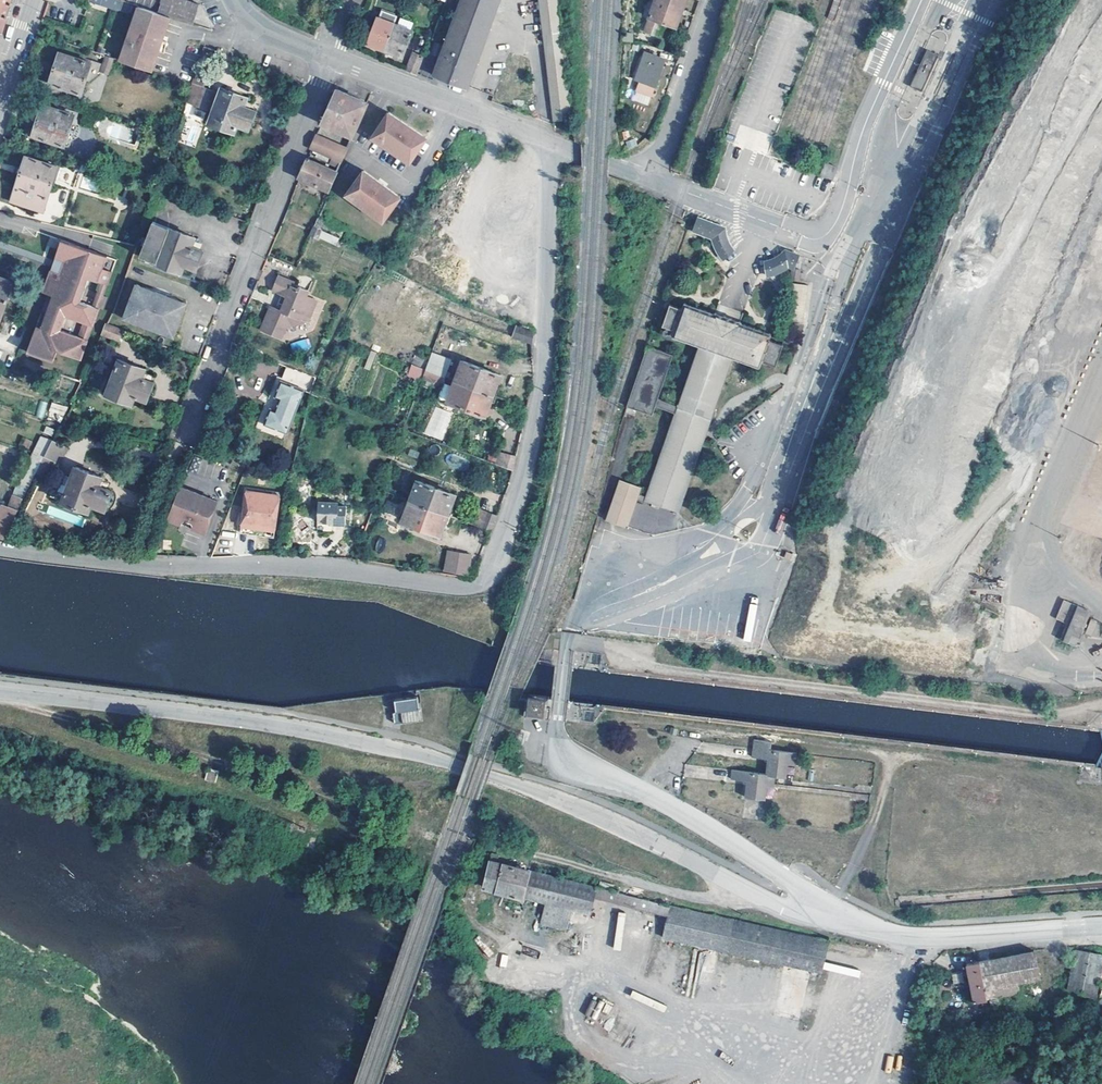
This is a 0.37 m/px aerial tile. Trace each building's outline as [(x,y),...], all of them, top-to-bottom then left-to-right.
[(6,17),(7,13),(12,0),(0,0),(0,16),(6,17)] [(141,7),(161,13),(165,0),(124,0),(125,0),(124,1),(141,7)] [(187,0),(165,0),(161,13),(174,18),(194,25),(201,5),(187,0)] [(433,78),(466,90),(468,87),(500,0),(462,0),(433,78)] [(646,33),(653,35),(659,20),(678,27),(687,0),(658,0),(646,33)] [(161,13),(141,7),(137,18),(141,20),(138,28),(135,27),(132,35),(135,36),(133,41),(134,41),(131,50),(127,49),(123,61),(124,61),(156,72),(163,52),(166,41),(174,18),(161,13)] [(370,44),(387,51),(396,25),(380,18),(370,44)] [(413,31),(396,25),(387,51),(403,57),(413,31)] [(924,91),(938,55),(926,50),(911,86),(924,91)] [(666,59),(647,52),(633,90),(653,97),(666,59)] [(93,63),(62,53),(52,84),(83,94),(93,63)] [(424,57),(414,53),(408,70),(418,74),(424,57)] [(116,59),(108,56),(103,71),(110,74),(116,59)] [(214,67),(201,62),(195,79),(196,79),(194,85),(193,87),(204,91),(205,87),(206,87),(214,67)] [(206,87),(205,87),(204,91),(193,87),(188,103),(198,107),(199,106),(210,110),(217,92),(206,87)] [(250,98),(224,88),(211,123),(237,132),(239,126),(251,130),(257,111),(247,107),(250,98)] [(367,101),(337,88),(329,104),(321,121),(352,136),(367,101)] [(76,114),(45,104),(35,135),(67,146),(71,133),(76,114)] [(85,112),(89,113),(99,116),(100,111),(86,107),(85,112)] [(99,116),(89,113),(85,123),(96,127),(99,116)] [(407,125),(389,113),(373,138),(410,163),(426,138),(407,125)] [(76,135),(71,133),(67,146),(72,147),(76,135)] [(347,147),(316,134),(311,147),(312,147),(333,156),(331,162),(339,166),(347,147)] [(626,142),(629,148),(637,145),(635,139),(626,142)] [(59,167),(28,156),(14,201),(45,211),(59,167)] [(336,171),(307,158),(303,167),(299,177),(328,191),(336,171)] [(837,167),(825,164),(821,177),(834,181),(837,167)] [(380,183),(363,171),(346,195),(383,222),(400,198),(380,183)] [(314,227),(320,229),(338,237),(342,229),(317,218),(314,227)] [(197,238),(156,222),(143,257),(183,273),(186,265),(198,269),(205,251),(193,247),(197,238)] [(317,237),(320,229),(314,227),(310,234),(317,237)] [(338,237),(320,229),(317,237),(335,245),(338,237)] [(727,232),(715,229),(710,242),(716,244),(724,257),(738,248),(727,232)] [(109,296),(107,295),(116,270),(106,267),(110,255),(64,239),(58,256),(72,261),(67,275),(53,270),(45,293),(58,297),(47,329),(38,326),(29,351),(53,360),(57,349),(84,359),(102,307),(105,308),(109,296)] [(796,256),(782,251),(767,257),(771,272),(785,267),(792,269),(796,256)] [(58,256),(53,270),(67,275),(72,261),(58,256)] [(803,270),(791,270),(791,284),(802,284),(803,270)] [(295,281),(280,274),(274,288),(288,295),(284,303),(279,300),(276,306),(271,305),(261,328),(282,337),(287,326),(290,327),(292,323),(296,324),(307,320),(316,299),(307,295),(309,290),(300,286),(299,288),(293,286),(295,281)] [(0,276),(0,329),(16,282),(0,276)] [(188,303),(137,284),(124,319),(175,337),(188,303)] [(806,301),(807,285),(794,284),(794,300),(806,301)] [(710,316),(749,329),(753,317),(714,304),(710,316)] [(749,329),(710,316),(685,307),(683,312),(676,331),(674,339),(698,348),(734,360),(760,369),(763,360),(769,342),(771,337),(749,329)] [(665,327),(676,331),(683,312),(672,308),(665,327)] [(126,330),(111,324),(105,335),(121,341),(125,331),(126,330)] [(534,332),(518,326),(514,336),(534,344),(534,332)] [(308,337),(290,343),(294,353),(311,347),(308,337)] [(769,342),(763,360),(777,365),(783,347),(769,342)] [(681,513),(734,360),(698,348),(677,407),(675,411),(646,496),(644,500),(681,513)] [(652,415),(656,405),(657,400),(672,358),(647,349),(627,406),(652,415)] [(433,353),(427,370),(438,374),(447,377),(453,360),(433,353)] [(147,369),(122,359),(109,393),(135,403),(137,396),(149,400),(155,382),(144,377),(147,369)] [(456,381),(494,395),(501,374),(464,360),(456,381)] [(411,364),(407,375),(418,380),(423,368),(411,364)] [(318,377),(289,366),(276,397),(281,399),(276,411),(272,409),(266,423),(288,433),(306,389),(314,392),(318,377)] [(435,383),(438,374),(427,370),(423,379),(435,383)] [(486,415),(494,395),(456,381),(449,401),(486,415)] [(677,407),(657,400),(656,405),(675,411),(677,407)] [(43,417),(48,403),(41,401),(36,415),(43,417)] [(51,402),(47,417),(63,421),(67,406),(51,402)] [(453,413),(437,407),(428,430),(444,436),(453,413)] [(53,441),(43,436),(35,453),(20,483),(31,487),(46,457),(53,441)] [(68,446),(54,439),(53,441),(46,457),(61,463),(68,446)] [(507,452),(501,450),(495,464),(501,466),(507,452)] [(518,456),(507,452),(501,466),(514,471),(518,456)] [(103,476),(77,466),(65,501),(91,510),(94,502),(108,507),(114,490),(100,484),(103,476)] [(394,472),(388,470),(381,490),(387,492),(394,472)] [(419,480),(411,501),(449,515),(457,494),(419,480)] [(637,498),(639,493),(641,487),(621,480),(607,520),(627,527),(637,498)] [(221,501),(182,486),(171,516),(186,521),(186,520),(188,520),(189,518),(191,519),(195,521),(194,522),(195,524),(195,525),(210,530),(221,501)] [(281,495),(247,491),(245,508),(245,510),(245,513),(243,527),(277,531),(281,495)] [(26,498),(16,494),(11,506),(21,508),(26,498)] [(340,502),(320,501),(319,529),(325,529),(325,533),(336,532),(336,524),(347,524),(347,506),(340,506),(340,502)] [(383,503),(377,501),(374,509),(380,511),(383,503)] [(449,515),(411,501),(404,521),(442,535),(449,515)] [(4,503),(0,513),(0,537),(6,539),(21,508),(11,506),(4,503)] [(498,515),(490,512),(484,528),(492,531),(498,515)] [(186,521),(171,516),(170,520),(184,525),(186,521)] [(210,530),(195,525),(194,528),(208,534),(210,530)] [(277,531),(243,527),(242,534),(276,538),(277,531)] [(472,554),(450,551),(447,571),(469,574),(472,554)] [(1089,609),(1075,604),(1061,638),(1075,643),(1089,609)] [(1086,634),(1098,637),(1101,622),(1089,619),(1086,634)] [(418,700),(394,702),(395,713),(393,713),(394,724),(420,722),(418,700)] [(771,743),(754,741),(752,757),(768,758),(767,775),(775,776),(786,778),(788,764),(795,765),(796,754),(770,751),(771,743)] [(219,771),(208,768),(204,781),(216,784),(219,771)] [(775,776),(767,775),(732,770),(731,778),(747,780),(746,797),(772,799),(775,776)] [(769,810),(760,810),(759,820),(768,821),(769,810)] [(483,887),(522,897),(528,870),(489,860),(483,887)] [(667,914),(669,905),(669,903),(613,890),(614,884),(600,881),(598,886),(528,870),(522,897),(545,902),(540,923),(566,930),(571,909),(588,913),(593,896),(667,914)] [(828,940),(669,905),(667,914),(662,936),(821,972),(828,940)] [(1097,949),(1069,943),(1061,983),(1076,985),(1075,989),(1086,990),(1089,990),(1097,949)] [(1028,945),(983,953),(992,991),(1013,987),(1011,975),(1033,972),(1028,945)] [(992,991),(983,953),(959,957),(967,996),(992,991)]
